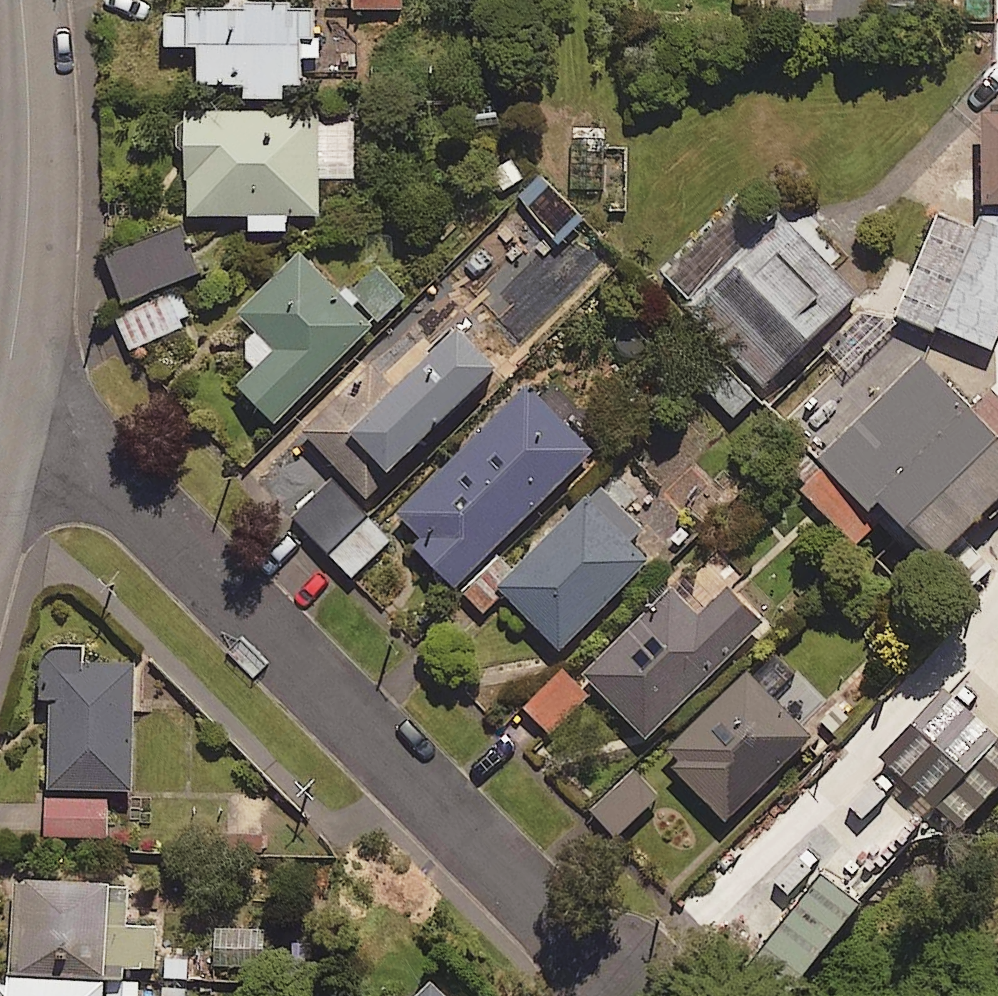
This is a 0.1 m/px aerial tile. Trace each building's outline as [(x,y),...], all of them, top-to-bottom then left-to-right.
[(186,1),(186,5),(162,5),(163,42),(198,42),(199,82),(240,81),(241,97),(286,96),(286,78),(304,77),(304,58),(321,57),(321,31),(316,31),(315,0),(251,0),(186,1)] [(806,21),(869,20),(869,0),(806,0),(806,21)] [(875,13),(909,11),(908,0),(874,0),(875,13)] [(315,104),(182,111),(187,211),(247,208),(248,228),(286,226),(286,209),(318,207),(316,174),(352,172),(349,117),(316,119),(315,104)] [(997,195),(997,106),(981,107),(985,196),(997,195)] [(581,213),(540,171),(517,193),(559,235),(581,213)] [(985,209),(982,217),(943,201),(899,306),(991,344),(997,326),(997,208),(985,209)] [(778,240),(746,208),(708,245),(717,255),(690,282),(705,297),(692,310),(766,385),(861,291),(794,224),(778,240)] [(194,267),(177,222),(106,249),(124,294),(194,267)] [(274,417),(406,286),(375,255),(339,291),(297,248),(237,307),(258,328),(240,345),(256,361),(237,380),(274,417)] [(191,320),(178,290),(116,315),(128,345),(191,320)] [(494,354),(453,315),(392,380),(369,358),(302,430),(367,490),(494,354)] [(755,390),(704,343),(684,366),(734,412),(755,390)] [(851,538),(876,513),(866,503),(881,488),(938,545),(997,485),(997,388),(960,349),(938,371),(921,354),(794,480),(851,538)] [(590,446),(526,381),(389,517),(453,582),(590,446)] [(642,525),(628,511),(644,496),(622,474),(607,489),(599,481),(511,566),(500,555),(464,591),(483,610),(504,589),(558,645),(648,557),(629,538),(642,525)] [(318,542),(351,577),(391,540),(358,505),(318,542)] [(736,575),(715,553),(696,571),(690,565),(583,670),(645,733),(761,619),(727,584),(736,575)] [(133,782),(131,658),(80,659),(80,643),(45,643),(47,784),(133,782)] [(791,670),(769,647),(662,751),(725,815),(809,733),(768,692),(791,670)] [(588,693),(563,666),(523,703),(548,730),(588,693)] [(997,782),(997,694),(991,688),(972,711),(939,684),(879,755),(932,799),(961,764),(992,789),(997,782)] [(655,794),(631,768),(590,805),(615,831),(655,794)] [(105,796),(42,797),(42,834),(105,833),(105,796)] [(790,986),(855,902),(777,841),(712,925),(790,986)] [(8,967),(102,970),(125,971),(125,963),(153,964),(155,923),(126,922),(127,877),(11,874),(8,967)] [(263,926),(211,928),(213,965),(264,963),(263,926)] [(8,967),(8,977),(0,976),(0,995),(102,995),(102,970),(8,967)] [(427,978),(409,995),(445,995),(427,978)]
